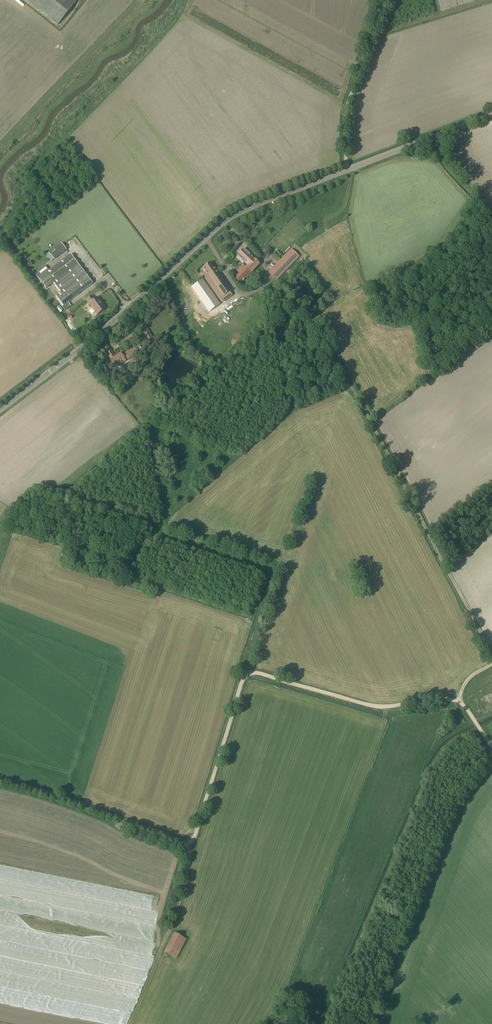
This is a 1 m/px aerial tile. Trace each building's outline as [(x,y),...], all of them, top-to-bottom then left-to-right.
[(57,25),(76,1),(76,0),(26,0),(57,25)] [(49,253),(53,259),(66,250),(62,243),(49,253)] [(246,266),(245,267),(234,279),(240,284),(260,264),(254,258),(250,255),(251,255),(244,249),(237,256),(243,262),(244,262),(246,260),(249,263),(246,267),(246,266)] [(291,249),(269,273),(271,274),(276,280),(299,256),(291,249)] [(50,270),(48,271),(45,266),(35,273),(46,288),(53,283),(61,292),(56,296),(63,306),(92,284),(77,264),(70,255),(50,270)] [(210,263),(203,268),(207,274),(204,276),(222,302),(232,295),(229,292),(230,291),(210,263)] [(219,304),(203,280),(193,287),(209,310),(219,304)] [(92,296),(86,300),(92,307),(93,306),(98,313),(105,308),(102,303),(101,304),(96,298),(94,299),(92,296)] [(144,323),(138,327),(150,345),(155,342),(144,323)] [(132,349),(122,355),(121,353),(115,357),(113,354),(109,357),(111,360),(116,367),(125,361),(135,354),(132,349)] [(164,952),(172,956),(176,958),(177,956),(186,939),(174,932),(164,952)]
